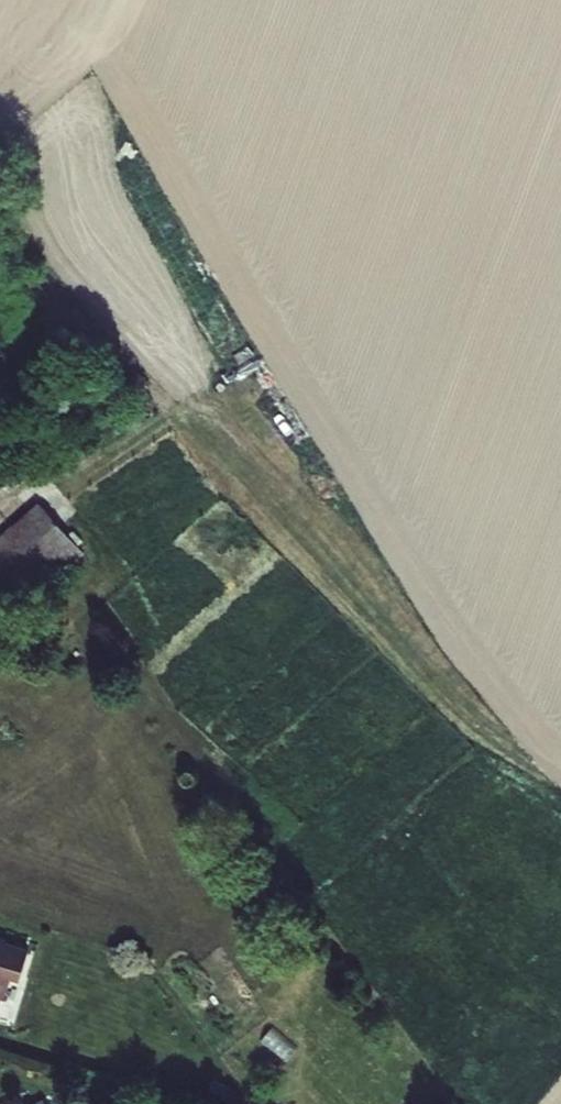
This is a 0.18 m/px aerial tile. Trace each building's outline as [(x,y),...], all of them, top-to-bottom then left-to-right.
[(51,552),(64,567),(97,538),(53,488),(0,535),(0,596),(51,552)] [(4,993),(7,994),(16,969),(27,973),(35,947),(12,939),(13,936),(0,932),(0,1005),(4,993)]
